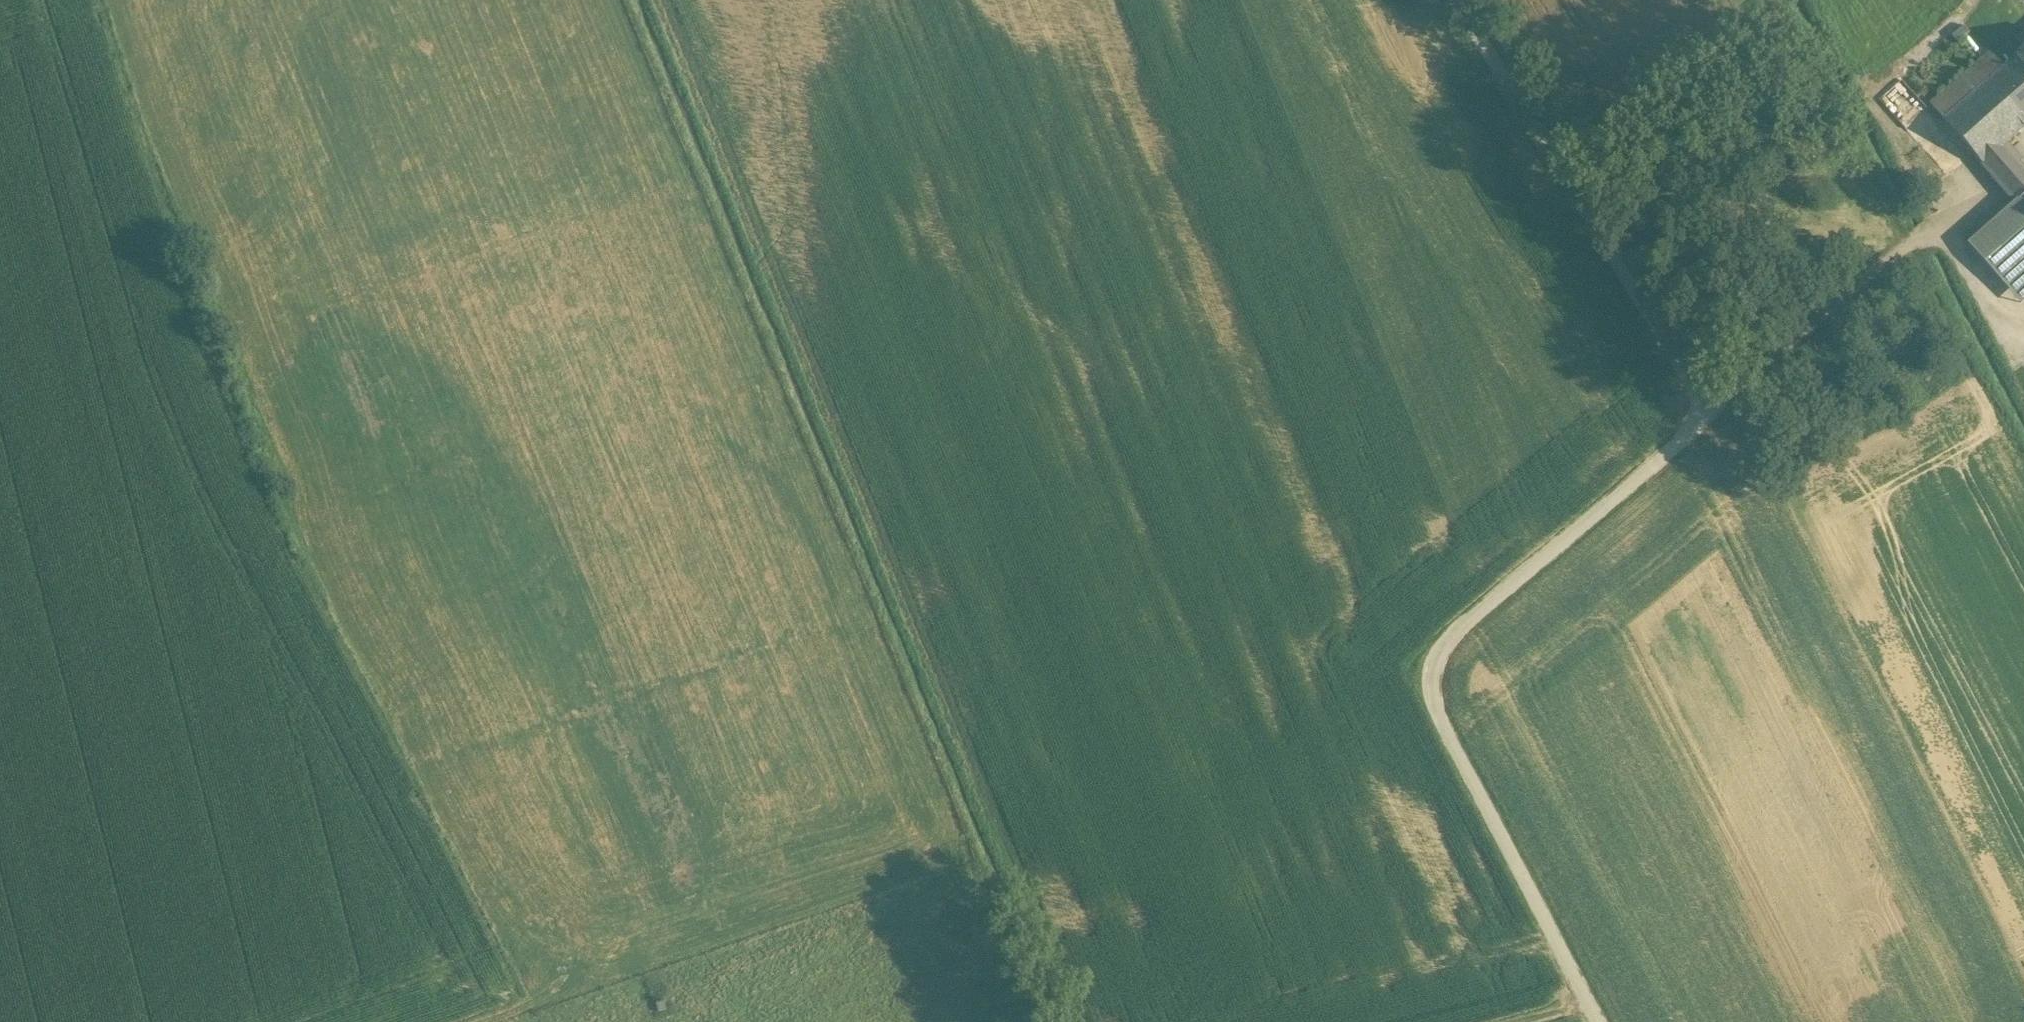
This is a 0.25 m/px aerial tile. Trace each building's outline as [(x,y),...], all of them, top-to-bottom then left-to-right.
[(1991,53),(1932,105),(1945,121),(2004,68),(1991,53)] [(1945,121),(2016,202),(2017,203),(2021,200),(2023,197),(2023,170),(2007,151),(2010,148),(2006,144),(2023,128),(2023,65),(2017,57),(2004,68),(1945,121)] [(1941,123),(1902,80),(1880,101),(1918,144),(1941,123)] [(1969,244),(2003,282),(2023,263),(2023,203),(2021,200),(2017,203),(2016,202),(1969,244)] [(2003,282),(2021,303),(2023,300),(2023,263),(2003,282)]
